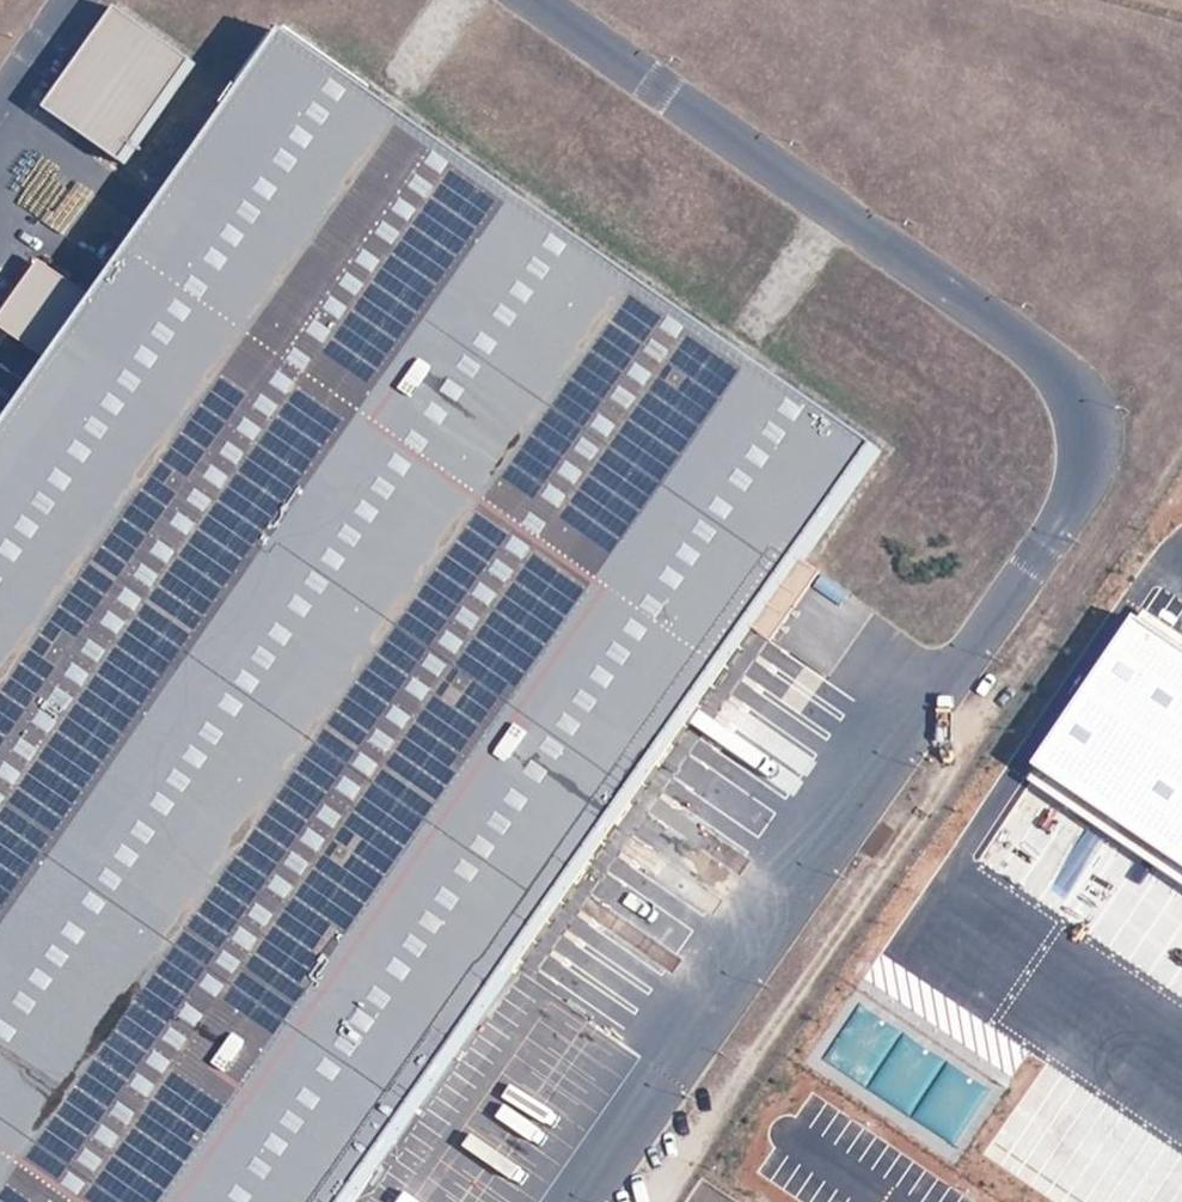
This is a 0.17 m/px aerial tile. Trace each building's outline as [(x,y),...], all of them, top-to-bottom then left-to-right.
[(123,163),(192,60),(114,7),(44,110),(123,163)] [(288,40),(100,309),(56,370),(0,450),(0,1201),(356,1201),(499,997),(880,453),(288,40)] [(100,309),(40,268),(0,326),(0,332),(56,370),(100,309)] [(1131,615),(1031,762),(1035,765),(1181,865),(1181,649),(1131,615)] [(1035,765),(1026,779),(1181,885),(1181,865),(1035,765)]
